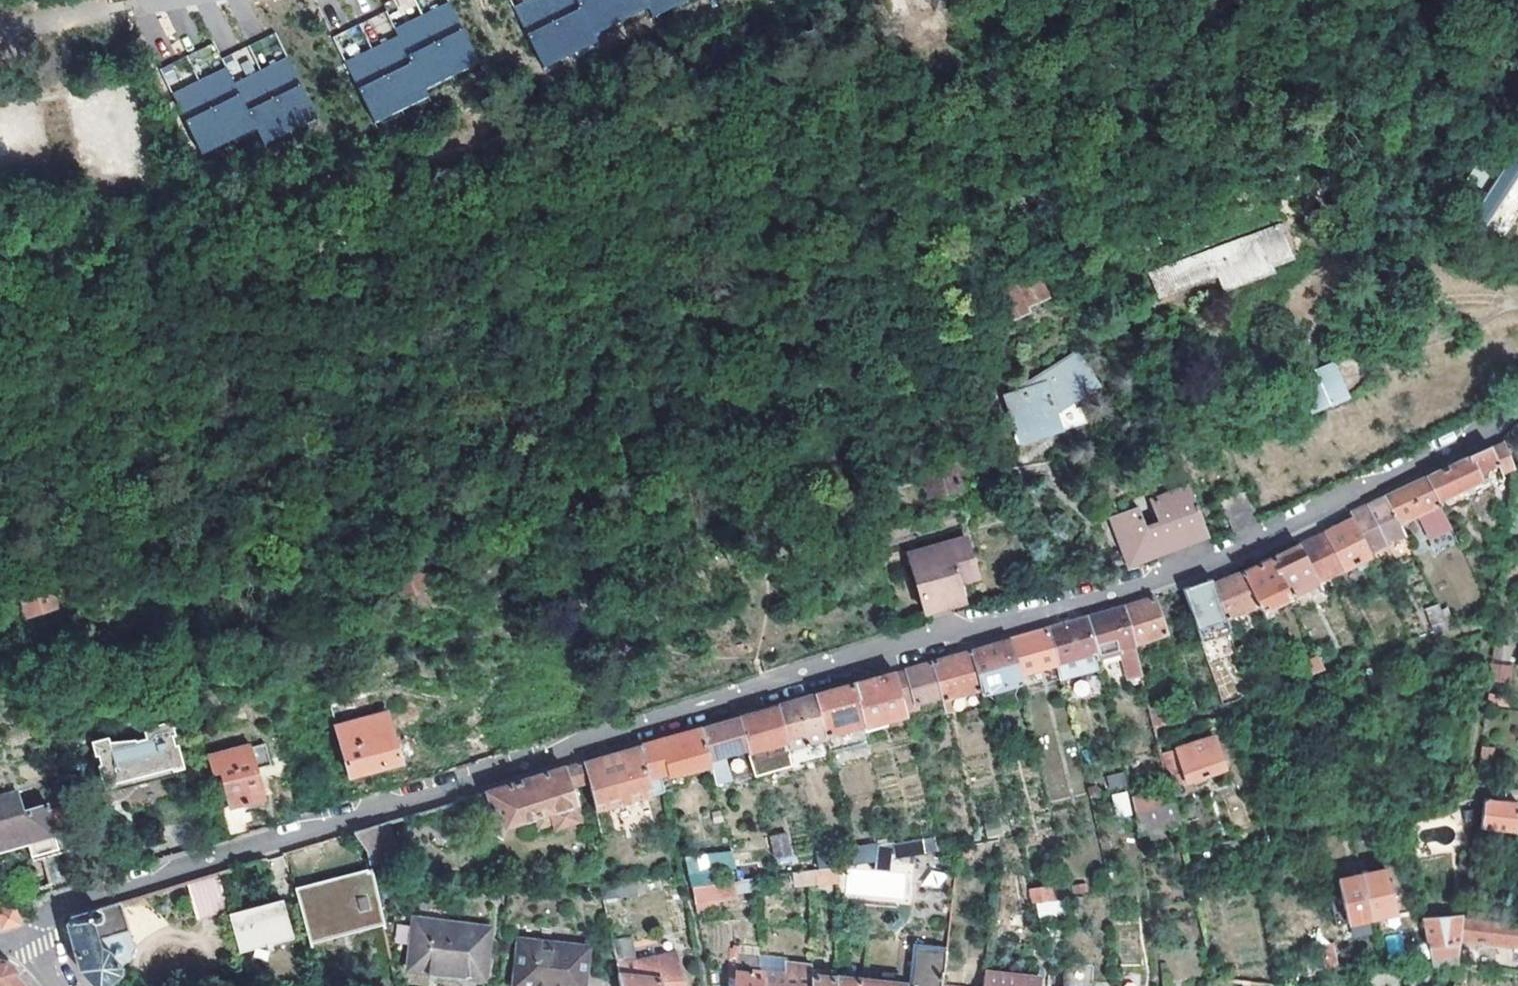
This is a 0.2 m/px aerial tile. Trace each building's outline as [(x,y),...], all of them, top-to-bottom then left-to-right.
[(542,72),(570,58),(541,0),(514,13),(542,72)] [(541,0),(570,58),(597,45),(593,39),(575,0),(541,0)] [(621,25),(609,0),(575,0),(593,39),(621,25)] [(621,25),(648,12),(642,0),(609,0),(621,25)] [(679,7),(676,0),(642,0),(648,12),(652,20),(679,7)] [(450,8),(423,22),(452,80),(479,67),(450,8)] [(424,94),(452,80),(423,22),(395,35),(397,40),(424,94)] [(340,52),(359,52),(359,31),(340,31),(340,52)] [(222,56),(232,80),(263,67),(262,64),(285,54),(276,33),(222,56)] [(397,40),(370,53),(400,114),(427,101),(424,94),(397,40)] [(373,128),(400,114),(370,53),(343,66),(373,128)] [(196,74),(187,56),(160,69),(169,87),(196,74)] [(287,62),(260,75),(289,134),(316,122),(287,62)] [(223,71),(197,84),(227,146),(253,133),(231,89),(223,71)] [(261,148),(289,134),(260,75),(231,89),(253,133),(261,148)] [(200,159),(227,146),(197,84),(169,97),(200,159)] [(1501,145),(1483,172),(1478,168),(1470,179),(1475,183),(1453,214),(1480,232),(1517,176),(1517,156),(1501,145)] [(1293,256),(1281,224),(1149,274),(1156,296),(1224,271),(1229,285),(1270,270),(1268,265),(1293,256)] [(1042,293),(1033,270),(1012,279),(1014,285),(993,295),(1003,318),(1025,307),(1023,302),(1042,293)] [(1014,445),(1077,425),(1072,401),(1096,385),(1076,354),(1021,388),(1023,395),(1006,400),(1010,412),(1006,413),(1014,445)] [(1327,366),(1341,402),(1347,400),(1333,363),(1327,366)] [(1305,375),(1319,411),(1341,402),(1327,366),(1305,375)] [(1305,375),(1298,378),(1313,413),(1319,411),(1305,375)] [(1515,466),(1517,464),(1517,448),(1514,438),(1517,435),(1517,421),(1501,436),(1503,440),(1515,466)] [(1515,466),(1503,440),(1475,453),(1426,476),(1437,499),(1479,479),(1476,473),(1481,471),(1497,463),(1501,472),(1515,466)] [(955,459),(925,466),(931,491),(960,483),(955,459)] [(1437,499),(1426,476),(1391,493),(1385,496),(1398,524),(1417,515),(1428,538),(1450,527),(1437,499)] [(1146,526),(1155,554),(1166,549),(1209,534),(1192,488),(1155,501),(1162,520),(1146,526)] [(1257,522),(1247,493),(1220,502),(1232,534),(1257,522)] [(1349,513),(1352,520),(1368,552),(1403,535),(1398,524),(1385,496),(1371,503),(1349,513)] [(1146,526),(1140,507),(1114,516),(1130,562),(1155,554),(1146,526)] [(1507,532),(1517,533),(1517,508),(1510,507),(1507,532)] [(1352,520),(1312,539),(1329,574),(1342,569),(1355,563),(1370,557),(1368,552),(1352,520)] [(1329,574),(1312,539),(1298,546),(1315,580),(1329,574)] [(926,614),(963,604),(958,585),(977,579),(966,540),(911,557),(926,614)] [(1315,580),(1298,546),(1271,560),(1287,594),(1315,580)] [(387,585),(391,599),(426,587),(415,557),(391,565),(397,582),(387,585)] [(1370,557),(1355,563),(1359,570),(1373,564),(1370,557)] [(1271,560),(1242,572),(1258,603),(1260,608),(1288,595),(1287,594),(1271,560)] [(1242,572),(1213,585),(1223,616),(1258,603),(1242,572)] [(1192,585),(1187,586),(1203,638),(1228,630),(1223,616),(1213,585),(1211,579),(1192,585)] [(19,595),(4,599),(11,622),(27,617),(26,612),(54,603),(46,580),(17,589),(19,595)] [(1432,596),(1433,597),(1445,624),(1464,615),(1451,587),(1432,596)] [(1124,607),(1133,643),(1160,633),(1161,639),(1168,636),(1155,597),(1131,604),(1124,607)] [(1435,632),(1447,628),(1445,624),(1433,597),(1421,602),(1435,632)] [(1115,609),(1085,618),(1094,653),(1096,658),(1120,651),(1127,677),(1133,676),(1140,674),(1133,643),(1124,607),(1115,609)] [(1057,626),(1047,629),(1056,664),(1082,656),(1094,653),(1085,618),(1057,626)] [(1056,664),(1047,629),(1018,638),(1008,641),(1016,675),(1056,664)] [(990,646),(971,651),(981,691),(982,695),(1019,684),(1016,675),(1008,641),(990,646)] [(1511,648),(1497,647),(1495,660),(1510,661),(1511,648)] [(951,657),(930,663),(940,697),(941,702),(981,691),(971,651),(951,657)] [(1094,653),(1082,656),(1084,662),(1096,658),(1094,653)] [(1319,658),(1307,663),(1311,674),(1324,669),(1319,658)] [(930,663),(907,670),(916,704),(940,697),(930,663)] [(1299,677),(1311,674),(1307,663),(1295,666),(1299,677)] [(1257,665),(1246,669),(1250,682),(1261,678),(1257,665)] [(1509,666),(1492,665),(1490,680),(1508,682),(1509,666)] [(894,674),(899,690),(906,687),(911,705),(916,704),(907,670),(904,670),(895,673),(894,674)] [(869,681),(854,685),(864,726),(905,715),(899,690),(894,674),(869,681)] [(1140,674),(1133,676),(1135,684),(1143,683),(1140,674)] [(824,735),(826,735),(830,751),(868,741),(864,726),(854,685),(835,691),(815,696),(824,735)] [(941,702),(944,714),(984,703),(982,695),(981,691),(941,702)] [(356,697),(330,704),(349,776),(399,762),(387,713),(374,716),(368,695),(356,697)] [(796,702),(777,707),(786,742),(787,745),(824,735),(815,696),(796,702)] [(1504,697),(1490,696),(1489,705),(1503,706),(1504,697)] [(1149,705),(1154,726),(1164,723),(1158,702),(1149,705)] [(768,710),(738,718),(746,750),(747,753),(786,742),(777,707),(768,710)] [(708,762),(714,786),(732,781),(725,756),(746,750),(738,718),(730,721),(700,729),(708,762)] [(101,791),(180,767),(175,747),(171,748),(168,739),(172,738),(168,725),(140,732),(143,742),(133,745),(133,744),(108,748),(106,743),(88,747),(92,761),(97,760),(99,771),(95,772),(101,791)] [(650,779),(708,762),(700,729),(680,735),(641,747),(640,747),(650,779)] [(1214,735),(1175,747),(1186,780),(1224,768),(1214,735)] [(786,742),(747,753),(753,778),(792,767),(787,745),(786,742)] [(1482,746),(1480,760),(1492,761),(1494,748),(1482,746)] [(590,796),(650,779),(640,747),(624,752),(626,761),(619,763),(612,756),(582,764),(587,782),(590,796)] [(1169,786),(1186,780),(1175,747),(1161,753),(1169,786)] [(227,808),(220,810),(227,839),(250,833),(248,826),(253,824),(250,812),(245,814),(242,803),(264,797),(250,748),(213,757),(218,775),(227,808)] [(626,761),(624,752),(618,754),(612,756),(619,763),(626,761)] [(207,759),(211,777),(218,775),(213,757),(207,759)] [(554,830),(577,823),(570,804),(573,803),(568,787),(587,782),(582,764),(575,767),(484,794),(475,797),(482,819),(494,816),(497,827),(538,816),(541,822),(550,820),(554,830)] [(1126,776),(1087,786),(1090,798),(1129,788),(1126,776)] [(1127,790),(1111,794),(1117,817),(1132,813),(1127,790)] [(1133,800),(1135,809),(1173,800),(1170,791),(1133,800)] [(39,859),(49,893),(87,881),(63,800),(21,811),(16,794),(0,798),(0,849),(34,839),(39,859)] [(1473,811),(1474,798),(1467,800),(1465,810),(1473,811)] [(1514,835),(1517,808),(1517,803),(1483,799),(1480,831),(1514,835)] [(1135,809),(1136,820),(1175,810),(1173,800),(1135,809)] [(389,850),(390,823),(354,834),(360,857),(389,850)] [(855,839),(858,849),(878,846),(886,844),(883,831),(855,839)] [(892,842),(891,856),(939,844),(936,831),(925,834),(896,841),(895,842),(892,842)] [(783,835),(768,837),(771,852),(786,849),(783,835)] [(39,859),(34,839),(0,849),(0,856),(28,848),(31,861),(39,859)] [(886,844),(878,846),(876,862),(875,874),(889,872),(891,856),(892,842),(886,844)] [(981,844),(972,845),(974,858),(982,858),(981,844)] [(960,847),(959,860),(974,858),(972,845),(960,847)] [(786,849),(771,852),(775,864),(795,860),(792,847),(786,849)] [(731,848),(685,859),(689,874),(712,873),(736,871),(731,848)] [(1200,860),(1189,863),(1194,886),(1201,884),(1197,869),(1202,868),(1200,860)] [(1477,868),(1466,868),(1465,884),(1475,885),(1477,868)] [(816,873),(816,893),(837,889),(838,880),(839,869),(820,872),(816,873)] [(1054,900),(1073,897),(1066,871),(1057,874),(1060,887),(1052,888),(1054,900)] [(364,872),(297,890),(310,939),(331,934),(328,923),(349,918),(351,928),(378,921),(364,872)] [(220,873),(189,882),(198,918),(231,909),(220,873)] [(692,888),(714,887),(712,873),(689,874),(692,888)] [(816,873),(798,877),(797,896),(816,893),(816,873)] [(1385,873),(1360,878),(1370,920),(1395,915),(1385,873)] [(1370,920),(1360,878),(1335,883),(1345,925),(1370,920)] [(635,898),(632,880),(599,885),(599,886),(603,902),(635,898)] [(722,886),(724,897),(757,895),(757,884),(740,885),(722,886)] [(722,886),(714,887),(692,888),(695,904),(718,903),(716,898),(724,897),(722,886)] [(1034,903),(1054,900),(1052,888),(1032,891),(1034,903)] [(286,901),(233,916),(245,955),(297,939),(286,901)] [(123,902),(73,916),(68,924),(84,971),(98,985),(105,985),(125,971),(121,965),(132,956),(136,947),(123,902)] [(0,909),(0,929),(0,930),(17,925),(12,906),(0,909)] [(482,976),(488,926),(414,916),(407,966),(482,976)] [(694,950),(688,917),(671,920),(677,953),(694,950)] [(349,918),(328,923),(331,934),(351,928),(349,918)] [(1456,964),(1459,942),(1461,921),(1423,922),(1430,954),(1433,966),(1456,964)] [(1517,948),(1517,926),(1461,921),(1459,942),(1517,948)] [(588,947),(520,938),(513,985),(522,985),(583,985),(588,947)] [(615,951),(621,975),(640,966),(633,943),(615,951)] [(1321,951),(1327,973),(1335,972),(1331,950),(1321,951)] [(762,956),(740,954),(736,985),(764,985),(763,973),(762,956)] [(1433,966),(1430,954),(1409,956),(1412,967),(1433,966)] [(655,959),(640,966),(637,977),(647,978),(646,980),(660,981),(655,959)] [(834,977),(834,985),(863,985),(864,980),(849,979),(850,973),(843,973),(845,960),(835,959),(834,977)] [(27,985),(5,962),(0,961),(0,985),(27,985)] [(640,966),(621,975),(623,985),(662,985),(660,981),(646,980),(647,978),(637,977),(640,966)] [(865,967),(864,980),(863,985),(944,985),(945,974),(920,971),(919,985),(870,981),(872,968),(865,967)] [(709,971),(712,985),(726,985),(728,985),(725,968),(709,971)] [(1327,973),(1329,985),(1338,985),(1335,972),(1327,973)] [(764,985),(798,985),(799,976),(763,973),(764,985)] [(1327,973),(1312,973),(1315,985),(1329,985),(1327,973)] [(811,985),(834,985),(834,977),(812,975),(811,985)]
